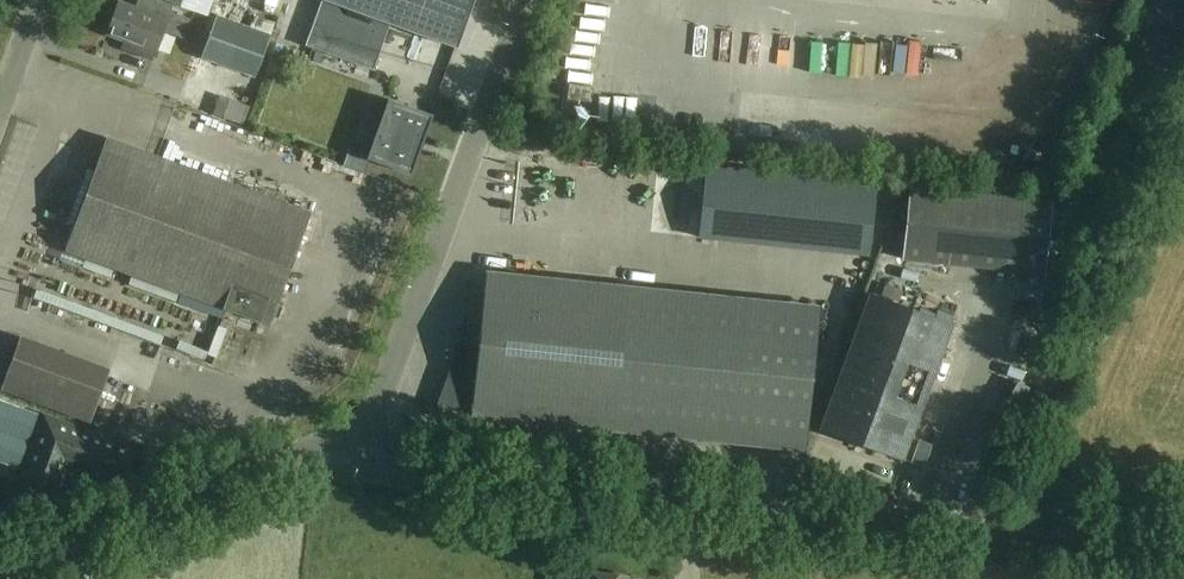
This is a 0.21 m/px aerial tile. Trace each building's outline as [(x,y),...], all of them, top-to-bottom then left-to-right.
[(209,16),(165,0),(143,0),(139,11),(119,4),(108,33),(124,39),(120,50),(153,61),(156,51),(163,32),(184,39),(183,40),(198,45),(209,16)] [(209,16),(214,0),(165,0),(209,16)] [(321,0),(458,49),(476,0),(321,0)] [(217,22),(204,58),(258,77),(271,41),(272,36),(219,16),(217,22)] [(693,24),(690,44),(703,45),(701,60),(714,62),(718,28),(693,24)] [(184,106),(197,109),(203,87),(190,83),(184,106)] [(573,86),(571,114),(594,116),(596,87),(573,86)] [(628,119),(630,93),(619,92),(616,118),(628,119)] [(602,120),(616,120),(616,94),(602,94),(602,120)] [(388,99),(367,159),(412,175),(433,115),(388,99)] [(647,102),(646,128),(658,128),(659,102),(647,102)] [(309,213),(108,139),(66,251),(268,325),(309,213)] [(708,165),(700,236),(870,254),(878,184),(708,165)] [(1052,201),(910,187),(903,259),(1045,273),(1052,201)] [(747,300),(486,273),(471,416),(732,443),(747,300)] [(1001,305),(1036,308),(1038,296),(1023,294),(1024,289),(1003,287),(1001,305)] [(952,319),(872,291),(823,427),(903,456),(952,319)] [(135,294),(129,303),(156,318),(161,309),(135,294)] [(814,308),(747,300),(732,443),(799,449),(814,308)] [(110,370),(21,337),(2,391),(91,423),(110,370)] [(949,352),(940,384),(966,392),(976,360),(949,352)] [(0,400),(0,460),(21,467),(39,414),(0,400)] [(136,450),(44,416),(23,479),(59,492),(68,465),(92,474),(92,476),(93,476),(94,475),(106,479),(129,469),(136,450)] [(141,420),(135,440),(160,449),(167,429),(141,420)] [(920,439),(912,462),(924,467),(932,444),(920,439)]
